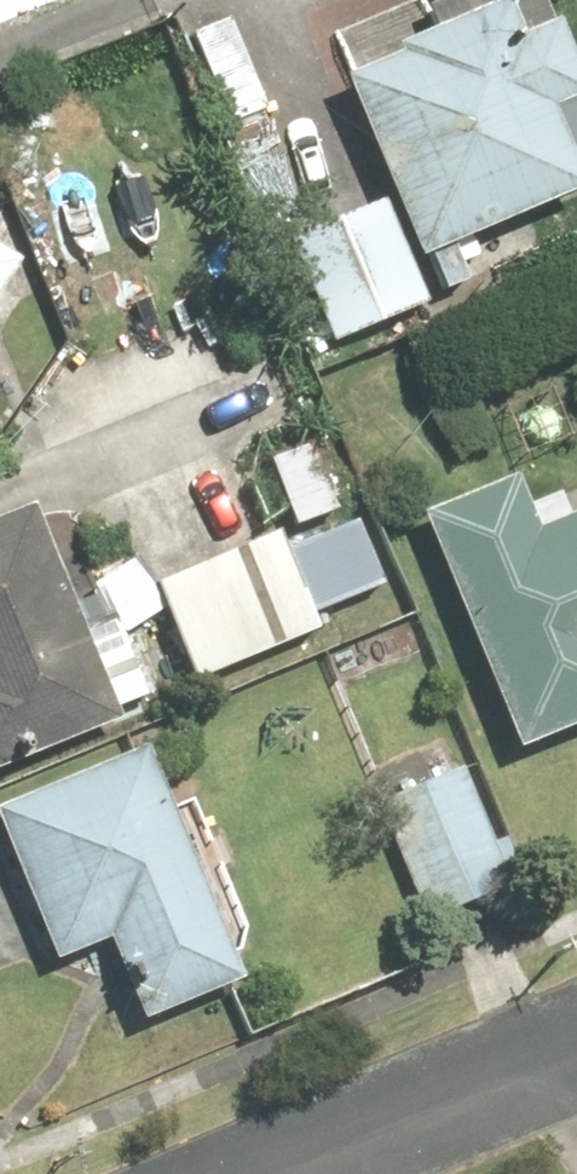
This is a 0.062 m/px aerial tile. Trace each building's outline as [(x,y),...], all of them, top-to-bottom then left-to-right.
[(340,38),(436,249),(576,186),(576,126),(568,107),(576,103),(576,33),(562,1),(527,16),(520,0),(425,0),(340,38)] [(393,203),(303,237),(340,334),(430,300),(393,203)] [(36,251),(0,228),(0,305),(36,251)] [(431,500),(530,738),(576,719),(576,499),(562,505),(541,455),(431,500)] [(0,533),(0,749),(126,700),(53,513),(0,533)] [(291,521),(168,568),(205,665),(329,617),(291,521)] [(4,785),(66,951),(132,927),(161,1004),(250,971),(159,728),(4,785)] [(464,752),(377,791),(441,934),(529,895),(464,752)]
